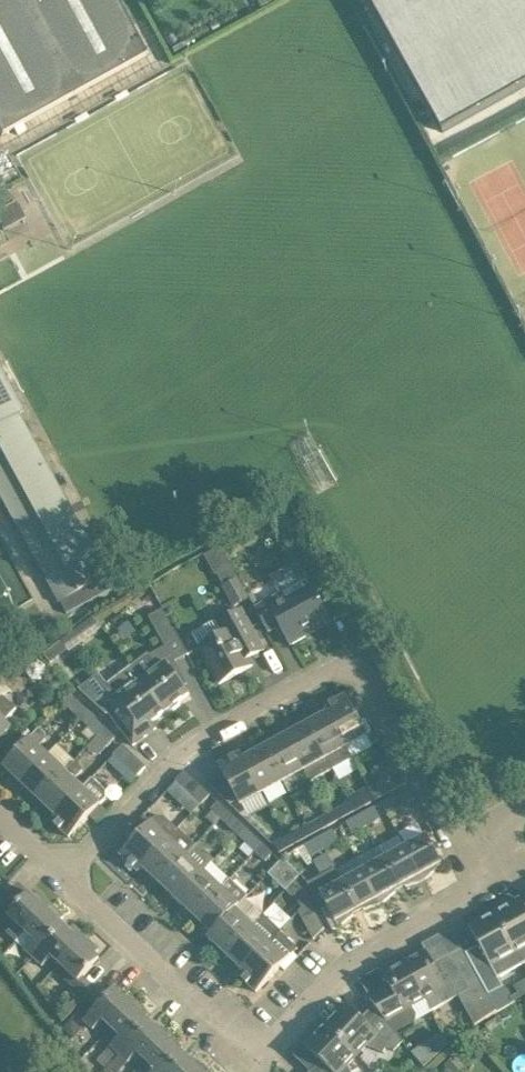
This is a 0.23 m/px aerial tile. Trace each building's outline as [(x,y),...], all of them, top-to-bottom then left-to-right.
[(2,135),(51,108),(147,55),(116,0),(0,0),(0,131),(2,135)] [(443,132),(524,86),(524,0),(369,0),(443,132)] [(0,210),(0,226),(3,231),(26,218),(17,201),(15,202),(0,210)] [(59,602),(61,601),(67,613),(112,588),(106,576),(109,575),(21,413),(26,410),(0,364),(0,493),(59,602)] [(278,543),(292,541),(289,520),(275,522),(278,543)] [(232,566),(218,574),(224,586),(238,577),(232,566)] [(234,606),(249,598),(238,577),(224,586),(234,606)] [(280,594),(255,607),(269,632),(281,626),(282,627),(291,644),(306,636),(304,631),(329,617),(330,616),(319,597),(312,584),(286,598),(283,593),(280,594)] [(149,616),(162,640),(177,632),(164,608),(149,616)] [(193,633),(200,647),(209,664),(220,683),(253,665),(250,659),(265,650),(253,628),(242,608),(218,622),(216,620),(193,633)] [(138,632),(130,622),(119,631),(127,641),(138,632)] [(177,632),(162,640),(166,646),(167,645),(175,660),(189,653),(177,632)] [(158,668),(142,680),(166,711),(170,709),(173,710),(180,705),(180,701),(190,693),(175,673),(180,670),(176,661),(175,660),(167,645),(166,646),(150,655),(158,668)] [(50,649),(44,654),(50,663),(57,658),(50,649)] [(29,663),(27,672),(32,679),(41,680),(47,673),(46,664),(38,659),(29,663)] [(166,711),(142,680),(132,665),(108,683),(114,691),(101,701),(111,714),(121,727),(134,745),(148,735),(157,727),(153,721),(166,711)] [(66,684),(55,673),(49,679),(50,684),(55,689),(61,689),(66,684)] [(71,695),(64,702),(73,710),(80,703),(71,695)] [(364,706),(355,711),(347,695),(324,707),(327,712),(346,747),(349,745),(367,735),(372,744),(382,739),(364,706)] [(0,698),(0,739),(12,726),(6,720),(17,708),(4,696),(0,698)] [(81,718),(88,711),(80,703),(73,710),(81,718)] [(88,711),(81,718),(89,726),(96,719),(88,711)] [(307,724),(332,770),(352,758),(346,747),(327,712),(307,724)] [(96,719),(89,726),(99,735),(106,728),(96,719)] [(307,724),(286,735),(305,769),(312,781),(332,770),(307,724)] [(39,728),(19,750),(4,766),(22,783),(49,754),(40,746),(46,739),(46,734),(39,728)] [(106,728),(99,735),(110,745),(116,738),(106,728)] [(265,747),(284,781),(289,792),(300,786),(294,775),(305,769),(286,735),(265,747)] [(147,767),(131,751),(124,744),(114,754),(137,777),(147,767)] [(265,747),(245,758),(263,792),(284,781),(265,747)] [(263,792),(245,758),(241,752),(219,764),(241,804),(263,792)] [(66,771),(49,754),(22,783),(39,799),(66,771)] [(56,815),(83,787),(75,779),(83,771),(74,762),(66,771),(39,799),(56,815)] [(376,800),(387,794),(406,783),(399,770),(369,787),(370,790),(376,800)] [(211,795),(202,786),(186,771),(176,781),(192,796),(201,805),(211,795)] [(70,837),(101,804),(100,803),(107,796),(107,794),(107,793),(106,791),(93,777),(83,787),(56,815),(51,820),(70,837)] [(355,811),(376,800),(370,790),(349,801),(355,811)] [(397,796),(382,804),(388,814),(402,806),(397,796)] [(211,808),(213,810),(206,817),(215,825),(222,818),(228,811),(218,801),(211,808)] [(349,801),(328,813),(334,823),(355,811),(349,801)] [(375,808),(361,815),(367,825),(381,817),(375,808)] [(238,821),(228,811),(222,818),(232,828),(238,821)] [(307,824),(313,834),(334,823),(328,813),(307,824)] [(361,815),(347,823),(352,833),(367,825),(361,815)] [(139,872),(143,867),(178,829),(164,816),(155,816),(152,821),(120,854),(139,872)] [(292,846),(301,841),(313,834),(307,824),(286,836),(292,846)] [(246,828),(239,835),(256,851),(263,844),(253,834),(246,828)] [(196,845),(178,829),(143,867),(161,883),(187,855),(196,845)] [(333,831),(319,838),(325,848),(339,840),(333,831)] [(428,835),(405,847),(424,880),(427,878),(438,868),(437,865),(442,862),(428,835)] [(274,843),(279,853),(292,846),(286,836),(274,843)] [(319,838),(305,846),(310,856),(325,848),(319,838)] [(273,854),(263,844),(256,851),(267,861),(273,854)] [(384,858),(400,886),(405,883),(406,886),(421,881),(424,880),(405,847),(384,858)] [(178,899),(205,871),(187,855),(161,883),(178,899)] [(283,858),(277,866),(268,873),(286,890),(296,880),(301,875),(283,858)] [(363,870),(382,903),(385,901),(396,891),(395,888),(400,886),(384,858),(363,870)] [(205,871),(178,899),(195,916),(231,879),(213,862),(205,871)] [(357,909),(342,882),(335,868),(308,883),(316,898),(322,895),(328,907),(339,927),(343,925),(354,914),(353,911),(357,909)] [(379,904),(382,903),(363,870),(342,882),(357,909),(363,906),(364,909),(379,904)] [(231,879),(222,888),(195,916),(213,932),(236,909),(248,895),(231,879)] [(304,889),(296,880),(286,890),(293,897),(295,894),(303,908),(310,901),(304,889)] [(14,887),(0,902),(0,916),(11,926),(7,932),(16,940),(26,931),(52,904),(39,892),(34,896),(30,892),(25,897),(14,887)] [(523,964),(524,963),(524,905),(521,898),(495,912),(523,964)] [(303,908),(299,912),(303,918),(316,911),(310,901),(303,908)] [(61,921),(65,916),(52,904),(26,931),(35,940),(26,949),(34,958),(65,925),(61,921)] [(226,953),(264,914),(256,906),(245,917),(236,909),(213,932),(209,937),(226,953)] [(470,960),(498,1011),(512,1002),(499,977),(523,964),(495,912),(470,926),(484,952),(470,960)] [(226,953),(243,970),(281,931),(281,930),(272,921),(264,914),(226,953)] [(65,925),(34,958),(43,966),(52,956),(61,964),(87,937),(74,925),(69,929),(65,925)] [(243,970),(239,975),(257,992),(281,967),(283,969),(296,956),(293,953),(298,948),(281,931),(243,970)] [(73,985),(85,996),(94,987),(83,977),(100,959),(95,954),(100,949),(87,937),(61,964),(78,980),(73,985)] [(470,960),(466,952),(463,947),(461,949),(462,951),(435,965),(427,950),(425,950),(405,962),(426,999),(432,1010),(459,995),(470,990),(485,1018),(494,1013),(498,1011),(470,960)] [(370,998),(379,1010),(398,1034),(414,1025),(415,1023),(416,1020),(416,1018),(417,1017),(417,1014),(413,1006),(426,999),(405,962),(384,973),(392,989),(372,1000),(371,998),(370,998)] [(103,1019),(112,1028),(138,1000),(135,998),(122,990),(120,993),(115,988),(100,1004),(85,1020),(94,1029),(103,1019)] [(138,1000),(112,1028),(120,1036),(111,1045),(120,1054),(151,1021),(146,1017),(148,1015),(140,1002),(138,1000)] [(404,1041),(398,1034),(379,1010),(367,1023),(346,1003),(326,1024),(356,1053),(366,1043),(384,1052),(387,1047),(395,1051),(404,1041)] [(72,1019),(63,1029),(74,1038),(83,1029),(72,1019)] [(104,1071),(105,1071),(111,1071),(113,1069),(116,1071),(119,1071),(129,1062),(138,1052),(147,1060),(172,1033),(170,1031),(157,1023),(155,1025),(151,1021),(120,1054),(114,1060),(108,1066),(104,1071)] [(356,1053),(326,1024),(306,1046),(321,1060),(326,1065),(320,1071),(351,1071),(347,1062),(356,1053)] [(424,1067),(450,1044),(443,1032),(412,1052),(424,1067)] [(185,1054),(181,1050),(183,1048),(175,1035),(172,1033),(147,1060),(155,1069),(152,1071),(169,1071),(185,1054)] [(105,1052),(99,1058),(108,1066),(114,1060),(105,1052)] [(207,1066),(205,1064),(192,1056),(189,1058),(185,1054),(169,1071),(201,1071),(207,1066)] [(446,1065),(451,1071),(459,1071),(466,1067),(457,1055),(446,1065)]
